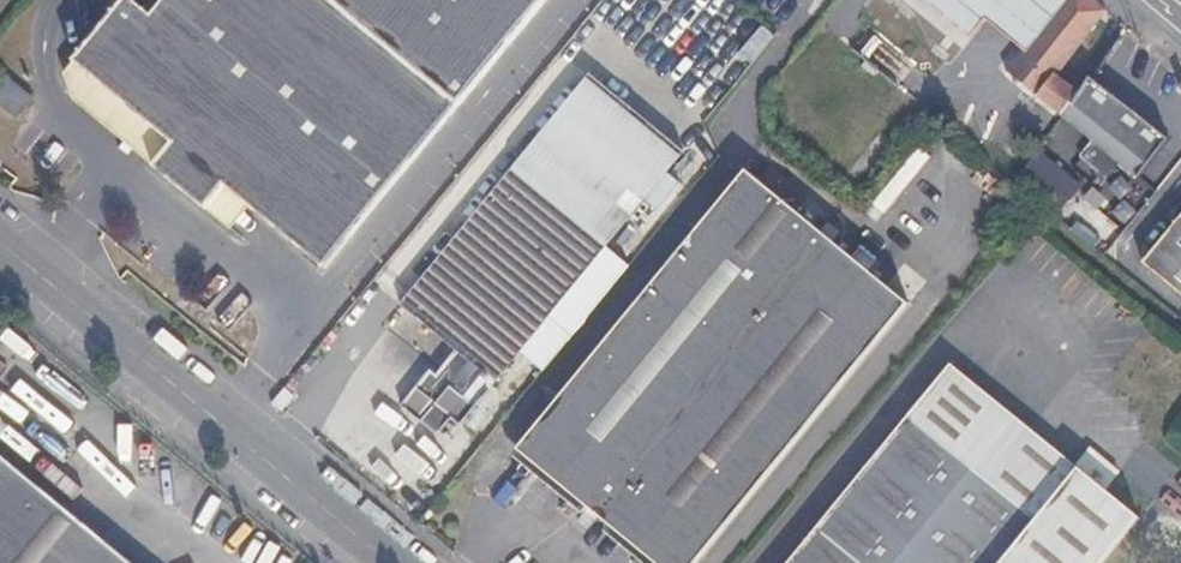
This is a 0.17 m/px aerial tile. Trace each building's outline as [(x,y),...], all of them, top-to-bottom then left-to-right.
[(72,61),(170,143),(150,167),(203,210),(221,187),(322,270),(547,0),(122,0),(72,61)] [(685,147),(778,30),(740,0),(607,0),(565,53),(685,147)] [(793,24),(812,0),(763,0),(793,24)] [(1029,52),(1070,2),(1067,0),(924,0),(970,38),(987,18),(1029,52)] [(1070,2),(1029,52),(1012,74),(1063,115),(1083,90),(1059,72),(1108,11),(1094,0),(1072,0),(1070,2)] [(1127,27),(1108,11),(1059,72),(1083,90),(1091,78),(1127,27)] [(435,433),(447,419),(486,344),(488,341),(479,335),(550,240),(587,191),(624,140),(641,118),(582,72),(395,301),(452,349),(419,390),(415,386),(400,404),(435,433)] [(0,83),(0,104),(17,118),(33,100),(4,78),(0,83)] [(1083,90),(1063,115),(1084,133),(1076,143),(1095,159),(1102,148),(1138,177),(1168,142),(1115,98),(1091,78),(1083,90)] [(648,124),(641,118),(624,140),(633,146),(648,124)] [(488,377),(495,382),(553,277),(594,216),(644,161),(663,135),(648,124),(633,146),(593,196),(582,209),(556,246),(488,341),(486,344),(447,419),(455,426),(468,409),(459,401),(476,378),(482,383),(488,377)] [(553,277),(495,382),(588,261),(678,147),(663,135),(644,161),(594,216),(553,277)] [(633,146),(624,140),(587,191),(593,196),(633,146)] [(1041,151),(1020,178),(1061,211),(1083,184),(1041,151)] [(741,176),(518,454),(651,562),(702,562),(907,306),(741,176)] [(582,209),(593,196),(587,191),(550,240),(556,246),(582,209)] [(1143,263),(1180,294),(1180,218),(1143,263)] [(479,335),(488,341),(556,246),(550,240),(479,335)] [(1123,505),(1109,491),(1123,474),(1094,450),(1080,467),(957,363),(790,562),(1075,562),(1123,505)] [(0,450),(0,562),(139,562),(0,450)] [(1123,505),(1075,562),(1106,562),(1142,520),(1123,505)]
